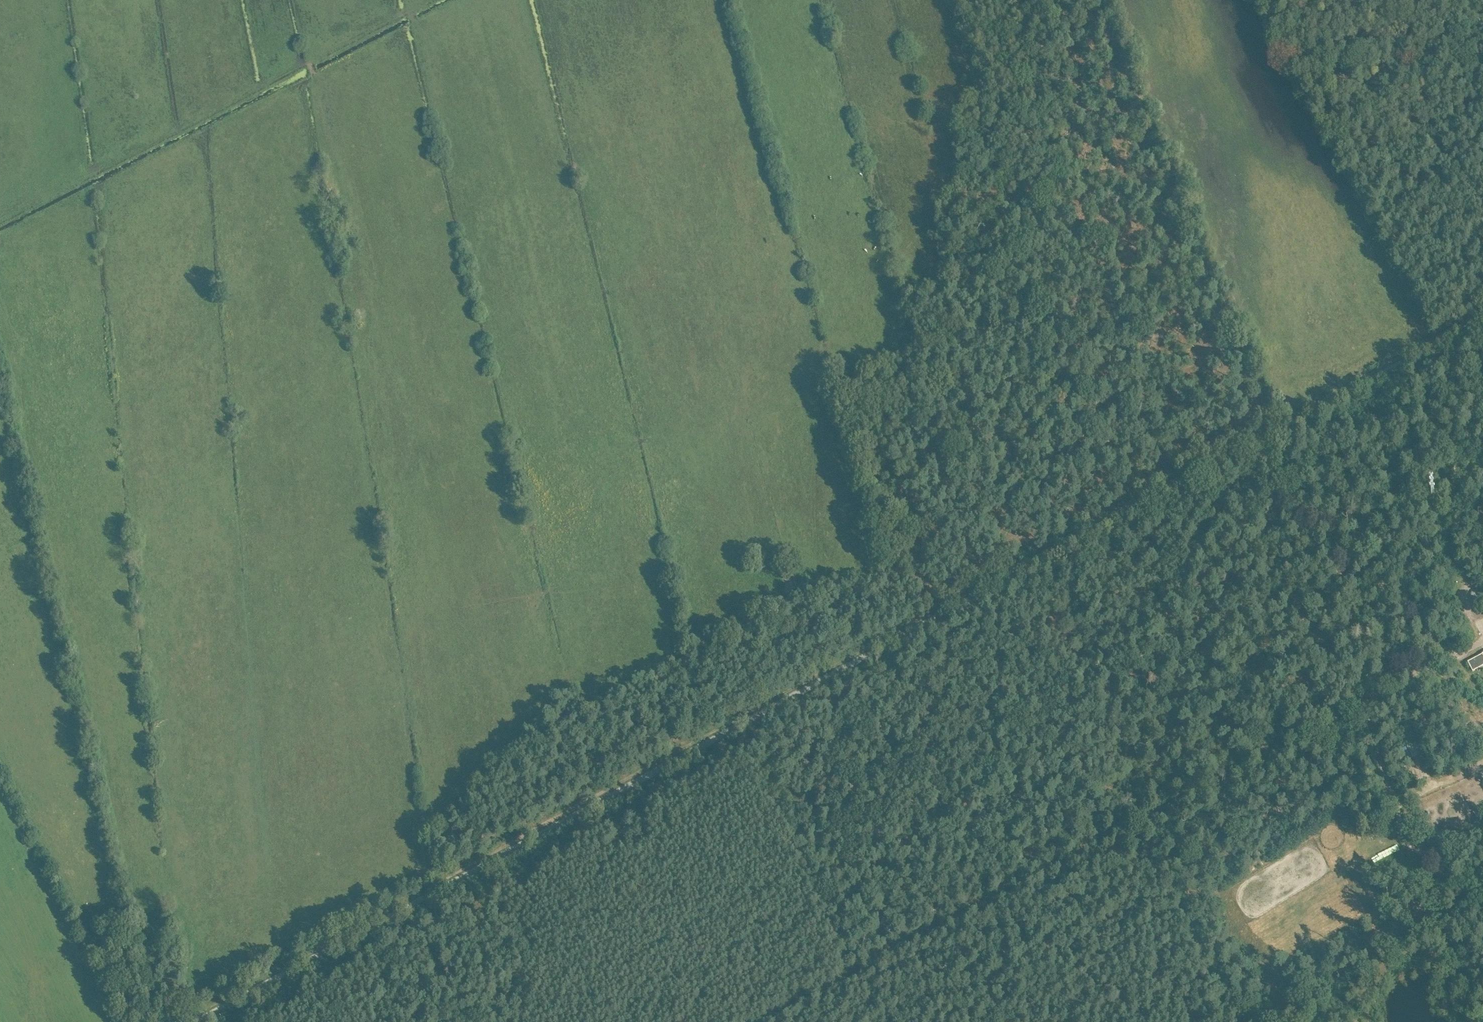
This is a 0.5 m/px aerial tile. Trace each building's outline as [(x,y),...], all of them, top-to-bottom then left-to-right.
[(1370,410),(1363,415),(1366,419),(1373,415),(1370,410)] [(1468,662),(1472,671),(1482,666),(1482,654),(1468,662)] [(1416,741),(1407,746),(1413,757),(1422,752),(1416,741)]
